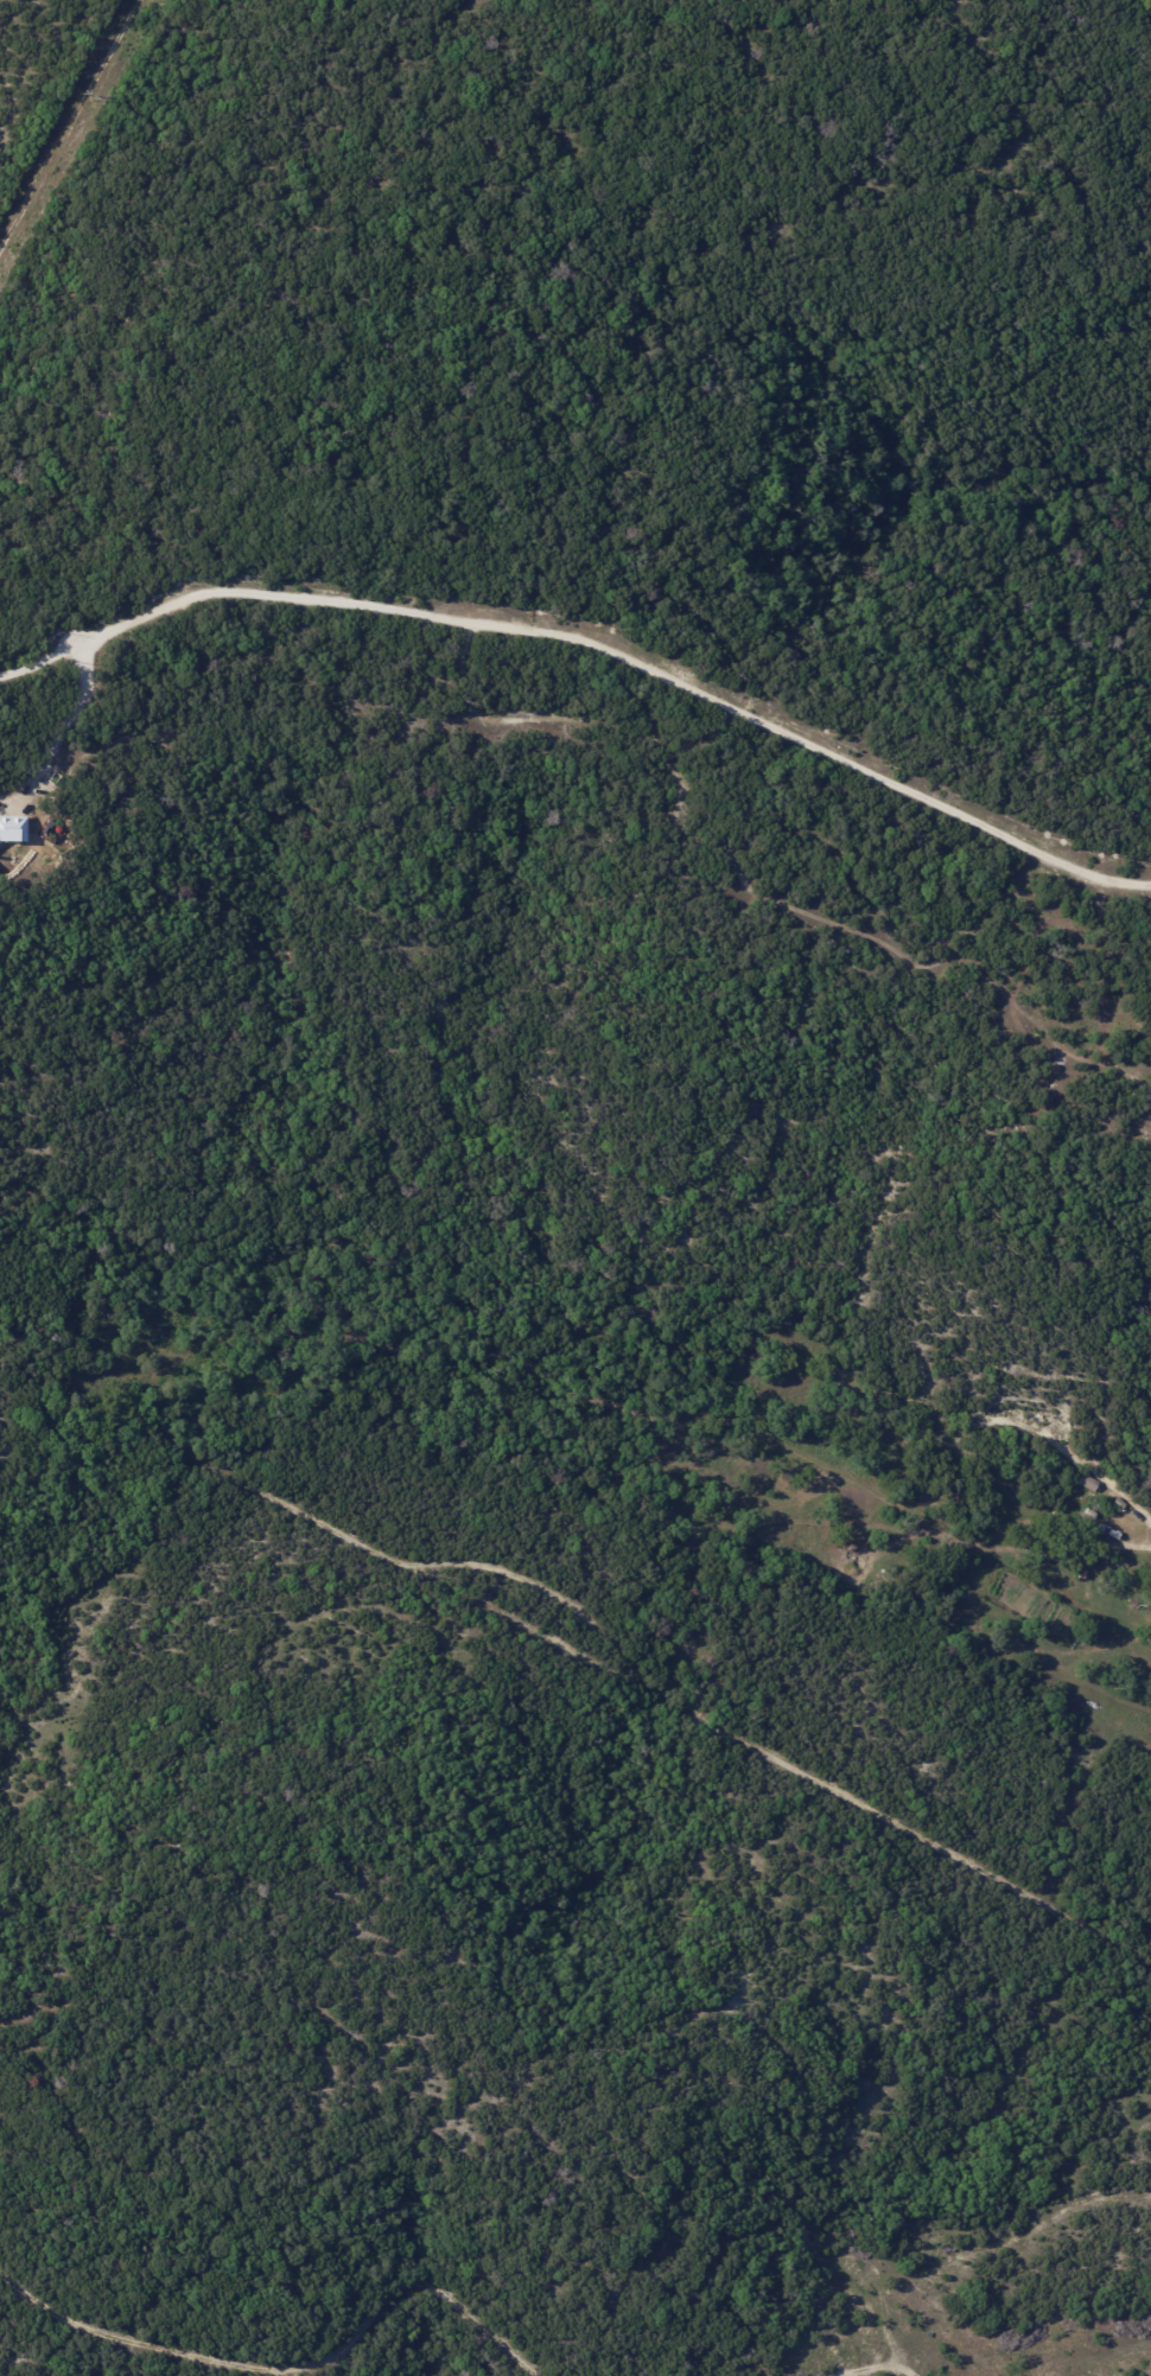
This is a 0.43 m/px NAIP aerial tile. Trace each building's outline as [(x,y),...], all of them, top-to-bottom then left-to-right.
[(1086,1474),(1101,1483),(1096,1492),(1081,1484),(1086,1474)] [(1127,1505),(1120,1511),(1113,1502),(1119,1496),(1127,1505)] [(1098,1514),(1094,1520),(1083,1514),(1088,1508),(1098,1514)] [(1080,1571),(1087,1572),(1086,1579),(1079,1579),(1080,1571)]
